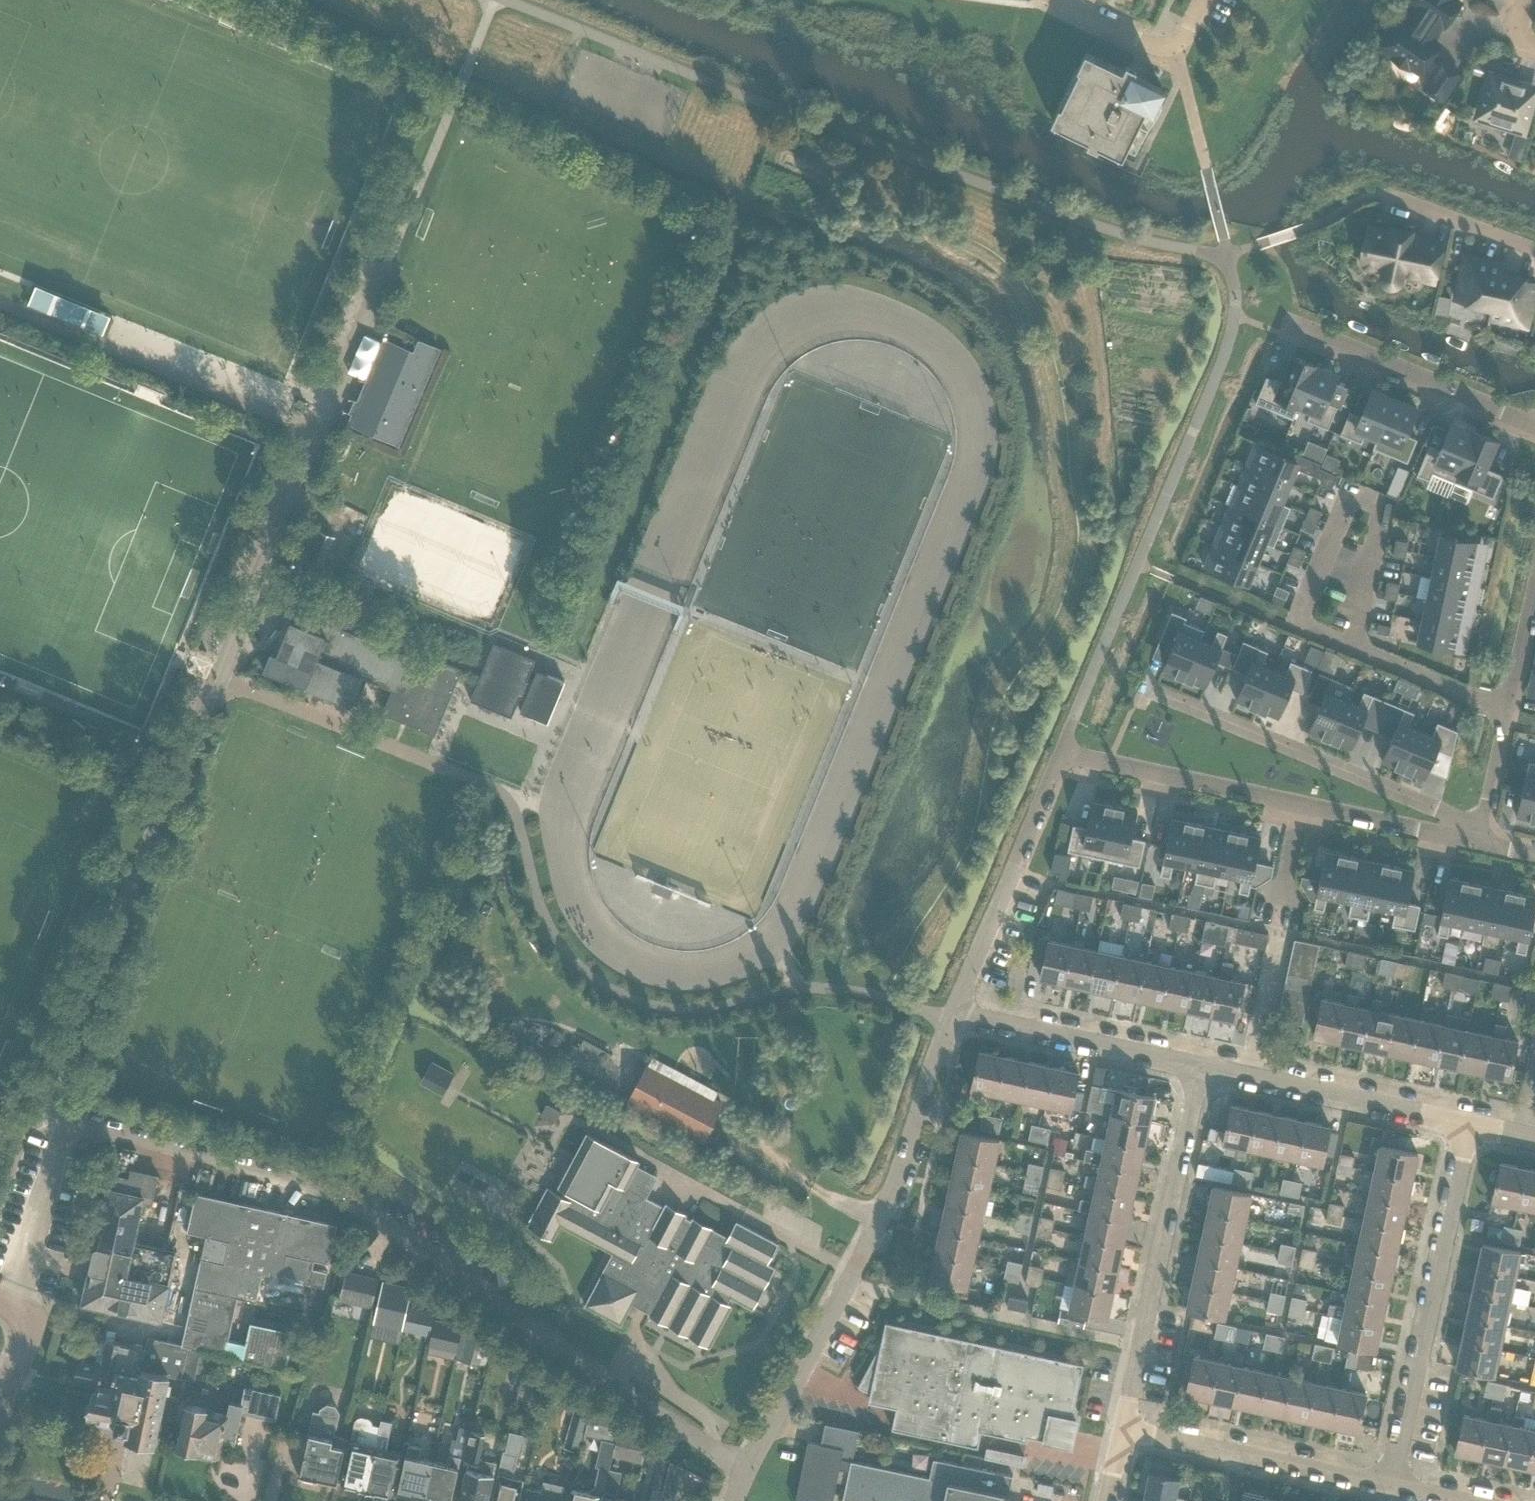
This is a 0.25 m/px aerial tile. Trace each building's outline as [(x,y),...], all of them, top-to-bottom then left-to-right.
[(1412,3),(1418,7),(1416,11),(1414,10),(1409,18),(1410,19),(1408,23),(1403,20),(1384,49),(1396,56),(1394,59),(1407,68),(1409,65),(1420,73),(1421,72),(1430,78),(1423,87),(1443,101),(1460,76),(1440,63),(1438,65),(1429,59),(1440,44),(1432,39),(1443,23),(1446,26),(1461,3),(1456,0),(1414,0),(1412,3)] [(1163,90),(1124,71),(1088,53),(1054,124),(1123,158),(1147,108),(1153,111),(1163,90)] [(1472,73),(1483,77),(1487,67),(1475,63),(1472,73)] [(1524,85),(1491,74),(1483,100),(1486,100),(1480,118),(1524,132),(1534,96),(1522,92),(1524,85)] [(1512,145),(1524,149),(1528,137),(1515,134),(1512,145)] [(1403,275),(1435,282),(1443,244),(1411,237),(1412,232),(1393,228),(1392,232),(1370,228),(1362,266),(1384,271),(1383,274),(1382,276),(1383,278),(1383,280),(1384,282),(1385,283),(1387,285),(1388,286),(1390,286),(1393,286),(1394,286),(1396,286),(1398,285),(1399,283),(1401,282),(1402,280),(1402,279),(1403,275)] [(1499,275),(1500,275),(1502,265),(1465,257),(1456,300),(1492,308),(1493,308),(1499,275)] [(1500,275),(1499,275),(1493,308),(1492,308),(1490,319),(1501,321),(1527,326),(1534,290),(1534,283),(1500,275)] [(112,316),(37,285),(29,304),(104,335),(112,316)] [(414,353),(385,340),(349,423),(399,445),(440,350),(419,341),(414,353)] [(1299,405),(1315,366),(1293,357),(1282,383),(1267,377),(1256,403),(1278,412),(1282,401),(1298,408),(1299,405)] [(1338,375),(1315,366),(1299,405),(1311,411),(1307,421),(1328,430),(1338,406),(1327,402),(1338,375)] [(1373,390),(1362,416),(1350,411),(1341,435),(1362,444),(1366,433),(1379,439),(1395,399),(1373,390)] [(1395,399),(1379,439),(1374,449),(1408,463),(1418,440),(1406,435),(1417,408),(1395,399)] [(305,403),(299,400),(296,405),(303,408),(305,403)] [(1454,482),(1475,432),(1452,423),(1441,449),(1430,445),(1417,475),(1433,482),(1436,474),(1451,481),(1454,482)] [(1486,468),(1497,442),(1475,432),(1454,482),(1493,498),(1503,475),(1486,468)] [(1253,468),(1290,483),(1298,463),(1262,448),(1253,468)] [(1398,495),(1400,495),(1410,471),(1399,466),(1387,493),(1397,497),(1398,495)] [(1245,488),(1281,503),(1290,483),(1253,468),(1245,488)] [(1333,487),(1336,480),(1324,475),(1321,482),(1333,487)] [(1237,508),(1273,523),(1281,503),(1245,488),(1237,508)] [(1323,511),(1311,506),(1308,514),(1319,519),(1323,511)] [(1228,528),(1265,543),(1273,523),(1237,508),(1228,528)] [(1319,519),(1308,514),(1304,522),(1316,527),(1319,519)] [(1295,542),(1299,532),(1283,526),(1279,536),(1295,542)] [(1220,548),(1256,563),(1265,543),(1228,528),(1220,548)] [(316,571),(331,534),(320,529),(304,566),(316,571)] [(1437,557),(1476,565),(1481,543),(1442,535),(1437,557)] [(1409,542),(1397,540),(1395,548),(1407,551),(1409,542)] [(1306,551),(1294,546),(1291,554),(1303,559),(1306,551)] [(1248,584),(1256,563),(1220,548),(1211,569),(1248,584)] [(1407,551),(1395,548),(1393,556),(1406,559),(1407,551)] [(1303,559),(1291,554),(1288,562),(1300,567),(1303,559)] [(1471,586),(1476,565),(1437,557),(1433,578),(1471,586)] [(1467,607),(1471,586),(1433,578),(1428,599),(1467,607)] [(1400,585),(1388,582),(1386,590),(1398,593),(1400,585)] [(1289,591),(1278,586),(1274,594),(1286,599),(1289,591)] [(1398,593),(1386,590),(1384,598),(1397,601),(1398,593)] [(1462,629),(1467,607),(1428,599),(1424,620),(1462,629)] [(1172,611),(1161,637),(1175,642),(1163,670),(1185,679),(1201,639),(1189,634),(1195,620),(1172,611)] [(264,671),(307,689),(351,707),(351,706),(356,708),(367,680),(393,690),(408,696),(422,662),(309,616),(304,627),(285,620),(281,631),(276,629),(265,643),(271,647),(278,636),(279,636),(272,654),(271,653),(264,671)] [(1458,651),(1462,629),(1424,620),(1419,642),(1458,651)] [(1391,627),(1378,624),(1377,632),(1389,635),(1391,627)] [(1201,639),(1185,679),(1206,688),(1217,662),(1233,668),(1239,652),(1223,646),(1228,634),(1218,630),(1213,644),(1201,639)] [(1239,652),(1233,668),(1247,674),(1236,700),(1238,701),(1258,709),(1274,670),(1263,665),(1269,652),(1244,641),(1239,652)] [(494,643),(471,701),(512,718),(521,697),(526,699),(520,712),(548,723),(565,682),(538,670),(532,683),(527,681),(536,660),(494,643)] [(1306,660),(1317,665),(1324,651),(1312,646),(1306,660)] [(408,696),(393,690),(383,714),(436,735),(462,669),(433,658),(430,665),(422,662),(408,696)] [(1274,670),(1258,709),(1279,718),(1292,689),(1303,693),(1312,670),(1291,661),(1286,674),(1275,670),(1274,670)] [(1320,673),(1308,700),(1320,705),(1309,731),(1331,740),(1347,700),(1353,687),(1320,673)] [(1408,684),(1399,680),(1395,690),(1404,694),(1408,684)] [(1347,700),(1331,740),(1352,749),(1365,719),(1380,725),(1390,702),(1374,696),(1365,692),(1359,705),(1347,700)] [(1390,702),(1380,725),(1395,731),(1382,761),(1404,770),(1409,758),(1420,731),(1409,726),(1415,713),(1405,709),(1390,702)] [(1409,758),(1404,770),(1426,779),(1435,758),(1438,750),(1452,756),(1458,731),(1438,722),(1432,736),(1420,731),(1409,758)] [(1526,775),(1517,817),(1534,821),(1534,762),(1529,761),(1526,775)] [(1104,859),(1115,807),(1092,802),(1087,828),(1074,825),(1068,851),(1104,859)] [(1138,812),(1115,807),(1104,859),(1140,867),(1146,840),(1133,837),(1138,812)] [(1186,866),(1195,824),(1172,819),(1163,861),(1164,861),(1161,875),(1171,878),(1174,863),(1186,866)] [(1205,885),(1217,829),(1195,824),(1186,866),(1198,869),(1195,883),(1205,885)] [(1230,876),(1239,834),(1217,829),(1205,885),(1215,887),(1218,873),(1230,876)] [(1239,834),(1230,876),(1242,878),(1239,892),(1249,894),(1252,882),(1262,839),(1239,834)] [(1340,899),(1349,857),(1326,852),(1320,880),(1302,876),(1301,883),(1311,900),(1316,901),(1314,908),(1324,911),(1327,896),(1340,899)] [(1071,857),(1055,854),(1051,872),(1060,874),(1059,880),(1066,881),(1071,857)] [(1359,918),(1370,862),(1349,857),(1340,899),(1352,902),(1349,916),(1359,918)] [(1383,908),(1392,866),(1370,862),(1359,918),(1368,920),(1371,906),(1383,908)] [(1392,866),(1383,908),(1396,911),(1393,925),(1415,930),(1421,905),(1408,903),(1415,871),(1392,866)] [(1126,879),(1124,891),(1136,894),(1139,882),(1126,879)] [(1463,926),(1472,884),(1449,879),(1440,921),(1441,921),(1438,935),(1448,937),(1451,923),(1463,926)] [(1140,897),(1152,899),(1155,886),(1142,883),(1140,897)] [(1485,930),(1494,888),(1472,884),(1463,926),(1485,930)] [(1205,885),(1203,893),(1213,895),(1215,887),(1205,885)] [(1507,935),(1516,893),(1494,888),(1485,930),(1507,935)] [(1081,910),(1083,895),(1074,893),(1071,908),(1081,910)] [(1507,935),(1519,938),(1516,952),(1526,954),(1534,915),(1534,897),(1516,893),(1507,935)] [(1093,897),(1083,895),(1081,910),(1090,912),(1093,897)] [(1253,901),(1242,898),(1240,907),(1251,910),(1253,901)] [(1129,921),(1132,906),(1123,904),(1120,919),(1129,921)] [(1141,907),(1132,906),(1129,921),(1138,922),(1141,907)] [(1178,931),(1181,916),(1172,914),(1169,929),(1178,931)] [(1190,918),(1181,916),(1178,931),(1187,933),(1190,918)] [(1230,926),(1207,921),(1203,942),(1226,947),(1230,926)] [(1239,928),(1230,926),(1227,941),(1236,943),(1239,928)] [(1236,943),(1266,948),(1269,933),(1239,927),(1239,928),(1236,943)] [(1295,940),(1292,952),(1317,957),(1320,945),(1295,940)] [(1066,983),(1074,946),(1048,941),(1041,978),(1066,983)] [(1090,989),(1098,951),(1074,946),(1066,983),(1090,989)] [(1114,994),(1122,957),(1098,951),(1090,989),(1114,994)] [(1292,952),(1290,963),(1315,968),(1317,957),(1292,952)] [(1354,969),(1357,954),(1348,952),(1345,967),(1354,969)] [(1366,955),(1357,954),(1354,969),(1363,971),(1366,955)] [(1139,999),(1147,962),(1122,957),(1114,994),(1139,999)] [(1163,1004),(1171,967),(1147,962),(1139,999),(1163,1004)] [(1290,963),(1287,974),(1312,979),(1315,968),(1290,963)] [(1403,979),(1406,964),(1397,963),(1394,977),(1403,979)] [(1415,966),(1406,964),(1403,979),(1412,981),(1415,966)] [(1188,1010),(1196,972),(1171,967),(1163,1004),(1188,1010)] [(1207,975),(1208,971),(1196,968),(1196,972),(1188,1010),(1212,1015),(1220,977),(1207,975)] [(1451,989),(1455,975),(1446,973),(1443,987),(1451,989)] [(1287,974),(1285,985),(1310,991),(1312,979),(1287,974)] [(1463,976),(1455,975),(1451,989),(1460,991),(1463,976)] [(1245,983),(1220,977),(1212,1015),(1237,1020),(1245,983)] [(1500,1000),(1503,985),(1495,983),(1491,998),(1500,1000)] [(1282,997),(1307,1002),(1310,991),(1285,985),(1282,997)] [(1512,987),(1503,985),(1500,1000),(1509,1002),(1512,987)] [(1339,1042),(1347,1005),(1334,1002),(1334,998),(1323,996),(1314,1037),(1339,1042)] [(1305,1013),(1307,1002),(1282,997),(1280,1008),(1305,1013)] [(1372,1010),(1358,1007),(1359,1003),(1348,1001),(1347,1005),(1339,1042),(1364,1047),(1372,1010)] [(1302,1025),(1305,1013),(1280,1008),(1277,1020),(1302,1025)] [(1388,1053),(1396,1015),(1372,1010),(1364,1047),(1388,1053)] [(1412,1058),(1420,1021),(1396,1015),(1388,1053),(1412,1058)] [(1437,1063),(1445,1026),(1420,1021),(1412,1058),(1437,1063)] [(1461,1068),(1469,1031),(1445,1026),(1437,1063),(1461,1068)] [(1485,1074),(1493,1036),(1469,1031),(1461,1068),(1485,1074)] [(1518,1042),(1493,1036),(1485,1074),(1510,1079),(1518,1042)] [(972,1089),(997,1095),(1005,1057),(980,1051),(972,1089)] [(445,1094),(457,1073),(425,1055),(413,1075),(445,1094)] [(1005,1057),(997,1095),(1022,1100),(1030,1062),(1005,1057)] [(1030,1062),(1022,1100),(1046,1105),(1054,1067),(1030,1062)] [(723,1105),(648,1065),(628,1103),(703,1142),(723,1105)] [(1054,1067),(1046,1105),(1071,1110),(1079,1073),(1054,1067)] [(1112,1115),(1150,1123),(1155,1097),(1117,1089),(1117,1090),(1092,1085),(1087,1110),(1112,1115)] [(555,1124),(563,1113),(544,1103),(537,1114),(555,1124)] [(1247,1156),(1249,1149),(1248,1148),(1257,1111),(1231,1105),(1223,1143),(1239,1146),(1237,1154),(1247,1156)] [(1273,1154),(1281,1116),(1257,1111),(1248,1148),(1249,1149),(1273,1154)] [(980,1130),(990,1132),(993,1117),(983,1115),(980,1130)] [(1144,1147),(1150,1123),(1112,1115),(1112,1116),(1107,1139),(1144,1147)] [(1297,1159),(1306,1121),(1281,1116),(1273,1154),(1297,1159)] [(993,1117),(990,1132),(999,1134),(1002,1119),(993,1117)] [(1331,1127),(1306,1121),(1297,1159),(1323,1165),(1331,1127)] [(1029,1140),(1038,1142),(1041,1127),(1031,1126),(1029,1140)] [(1098,1129),(1083,1126),(1081,1136),(1096,1139),(1098,1129)] [(1041,1127),(1038,1142),(1047,1144),(1050,1129),(1041,1127)] [(957,1157),(995,1165),(1000,1140),(962,1132),(957,1157)] [(640,1161),(587,1133),(558,1187),(566,1191),(563,1197),(547,1188),(527,1226),(553,1241),(561,1226),(628,1261),(619,1277),(604,1269),(585,1306),(621,1325),(631,1306),(710,1348),(732,1306),(726,1303),(729,1296),(753,1309),(775,1268),(768,1264),(779,1244),(737,1222),(729,1237),(666,1204),(664,1207),(647,1199),(658,1178),(637,1167),(640,1161)] [(1101,1164),(1139,1172),(1144,1147),(1107,1139),(1104,1153),(1087,1150),(1084,1161),(1101,1165),(1101,1164)] [(1375,1171),(1413,1179),(1418,1154),(1380,1146),(1375,1171)] [(1339,1155),(1338,1164),(1352,1167),(1354,1158),(1339,1155)] [(952,1181),(989,1190),(995,1165),(957,1157),(952,1181)] [(1493,1201),(1518,1206),(1526,1169),(1500,1163),(1493,1201)] [(1027,1173),(1041,1176),(1043,1167),(1029,1164),(1027,1173)] [(1134,1196),(1139,1172),(1101,1164),(1101,1165),(1098,1178),(1087,1176),(1084,1187),(1096,1189),(1096,1188),(1134,1196)] [(1352,1167),(1338,1164),(1336,1174),(1351,1177),(1352,1167)] [(1206,1177),(1221,1180),(1223,1171),(1208,1168),(1206,1177)] [(112,1174),(83,1304),(161,1321),(177,1252),(135,1241),(144,1203),(151,1204),(157,1175),(129,1169),(127,1177),(112,1174)] [(1048,1178),(1063,1182),(1065,1172),(1050,1169),(1048,1178)] [(1254,1173),(1235,1169),(1232,1184),(1251,1188),(1254,1173)] [(1526,1169),(1518,1206),(1532,1209),(1529,1220),(1534,1221),(1534,1171),(1526,1169)] [(1370,1196),(1407,1204),(1413,1179),(1375,1171),(1370,1196)] [(1039,1186),(1041,1176),(1027,1173),(1025,1183),(1039,1186)] [(1290,1194),(1294,1179),(1284,1177),(1280,1192),(1290,1194)] [(1061,1190),(1063,1182),(1048,1178),(1046,1188),(1061,1190)] [(1294,1179),(1290,1194),(1300,1195),(1303,1181),(1294,1179)] [(946,1206),(984,1214),(989,1190),(952,1181),(946,1206)] [(1209,1211),(1246,1219),(1252,1194),(1214,1186),(1209,1211)] [(1129,1220),(1134,1196),(1096,1188),(1096,1189),(1093,1201),(1081,1198),(1079,1209),(1091,1212),(1129,1220)] [(324,1286),(327,1272),(313,1268),(314,1260),(329,1263),(337,1225),(196,1194),(188,1230),(206,1234),(182,1346),(287,1368),(305,1282),(324,1286)] [(1402,1228),(1407,1204),(1370,1196),(1364,1220),(1402,1228)] [(1290,1202),(1288,1213),(1285,1228),(1299,1231),(1304,1205),(1290,1202)] [(1329,1203),(1327,1213),(1342,1216),(1344,1207),(1329,1203)] [(941,1230),(979,1239),(982,1224),(986,1225),(988,1218),(983,1217),(984,1214),(946,1206),(941,1230)] [(1241,1244),(1246,1219),(1209,1211),(1203,1236),(1241,1244)] [(1091,1212),(1086,1237),(1123,1245),(1129,1220),(1091,1212)] [(1017,1222),(1031,1225),(1032,1216),(1019,1213),(1017,1222)] [(1342,1216),(1327,1213),(1326,1222),(1340,1225),(1342,1216)] [(1039,1217),(1038,1227),(1052,1230),(1054,1220),(1039,1217)] [(1397,1253),(1402,1228),(1364,1220),(1359,1245),(1397,1253)] [(1029,1234),(1031,1225),(1017,1222),(1015,1231),(1029,1234)] [(1052,1230),(1038,1227),(1036,1236),(1051,1239),(1052,1230)] [(1501,1242),(1510,1244),(1513,1228),(1504,1227),(1501,1242)] [(1520,1245),(1523,1230),(1513,1228),(1510,1244),(1520,1245)] [(935,1255),(973,1263),(976,1248),(982,1249),(984,1240),(978,1239),(979,1239),(941,1230),(935,1255)] [(1236,1268),(1241,1244),(1203,1236),(1198,1260),(1236,1268)] [(1123,1245),(1086,1237),(1080,1261),(1118,1269),(1123,1245)] [(1279,1253),(1293,1256),(1295,1247),(1281,1244),(1279,1253)] [(1483,1244),(1478,1269),(1515,1277),(1518,1263),(1524,1264),(1526,1255),(1520,1253),(1521,1252),(1483,1244)] [(1354,1269),(1392,1277),(1397,1253),(1359,1245),(1354,1269)] [(1300,1258),(1315,1262),(1317,1252),(1302,1249),(1300,1258)] [(1291,1266),(1293,1256),(1279,1253),(1277,1263),(1291,1266)] [(968,1288),(973,1263),(935,1255),(930,1280),(968,1288)] [(1313,1270),(1315,1262),(1300,1258),(1298,1268),(1313,1270)] [(1118,1269),(1080,1261),(1071,1259),(1066,1283),(1075,1285),(1113,1293),(1118,1269)] [(1230,1293),(1236,1268),(1198,1260),(1193,1285),(1230,1293)] [(1006,1271),(1020,1274),(1022,1265),(1008,1262),(1006,1271)] [(1030,1266),(1028,1275),(1041,1278),(1043,1269),(1030,1266)] [(1386,1302),(1392,1277),(1354,1269),(1349,1293),(1386,1302)] [(1515,1277),(1478,1269),(1472,1294),(1510,1302),(1515,1277)] [(379,1279),(347,1271),(340,1301),(372,1308),(379,1279)] [(1018,1283),(1020,1274),(1006,1271),(1004,1280),(1018,1283)] [(1041,1278),(1028,1275),(1026,1284),(1039,1287),(1041,1278)] [(403,1332),(403,1330),(409,1306),(413,1288),(384,1281),(374,1326),(403,1332)] [(1113,1293),(1075,1285),(1070,1310),(1108,1318),(1113,1293)] [(1225,1318),(1230,1293),(1193,1285),(1187,1310),(1225,1318)] [(1269,1302),(1283,1305),(1285,1296),(1271,1293),(1269,1302)] [(1327,1315),(1343,1319),(1344,1318),(1381,1326),(1386,1302),(1349,1293),(1346,1308),(1330,1304),(1327,1315)] [(1510,1302),(1472,1294),(1467,1318),(1505,1326),(1510,1302)] [(1029,1300),(1010,1296),(1007,1307),(1026,1311),(1029,1300)] [(1290,1307),(1304,1310),(1307,1300),(1292,1297),(1290,1307)] [(990,1307),(1000,1309),(1002,1300),(993,1298),(990,1307)] [(1281,1315),(1283,1305),(1269,1302),(1267,1312),(1281,1315)] [(409,1306),(403,1330),(430,1336),(436,1312),(409,1306)] [(1302,1319),(1304,1310),(1290,1307),(1288,1316),(1302,1319)] [(1087,1316),(1061,1310),(1058,1323),(1084,1329),(1087,1316)] [(1344,1318),(1343,1319),(1338,1343),(1376,1351),(1381,1326),(1344,1318)] [(1505,1326),(1467,1318),(1462,1343),(1500,1351),(1503,1336),(1509,1337),(1511,1328),(1505,1327),(1505,1326)] [(429,1348),(455,1354),(461,1325),(435,1319),(429,1348)] [(1072,1420),(1084,1364),(886,1322),(882,1343),(858,1387),(897,1408),(892,1430),(978,1448),(981,1432),(1028,1442),(1029,1437),(1067,1445),(1070,1431),(1074,1432),(1076,1421),(1072,1420)] [(1224,1340),(1227,1325),(1218,1324),(1215,1338),(1224,1340)] [(461,1325),(455,1354),(458,1355),(457,1359),(487,1366),(492,1344),(464,1327),(464,1326),(461,1325)] [(1236,1327),(1227,1325),(1224,1340),(1233,1342),(1236,1327)] [(1273,1350),(1275,1336),(1266,1334),(1263,1349),(1273,1350)] [(1284,1338),(1275,1336),(1273,1350),(1282,1352),(1284,1338)] [(169,1376),(181,1378),(194,1381),(202,1350),(147,1338),(145,1349),(101,1339),(96,1365),(80,1361),(76,1379),(97,1384),(98,1381),(114,1385),(117,1370),(141,1375),(142,1369),(154,1372),(169,1376)] [(1500,1351),(1462,1343),(1457,1368),(1494,1376),(1500,1351)] [(1321,1360),(1324,1346),(1315,1344),(1312,1358),(1321,1360)] [(1333,1348),(1324,1346),(1321,1360),(1330,1362),(1333,1348)] [(1358,1354),(1348,1352),(1345,1366),(1355,1368),(1358,1354)] [(1211,1400),(1219,1362),(1194,1357),(1186,1394),(1211,1400)] [(1236,1405),(1244,1367),(1219,1362),(1211,1400),(1236,1405)] [(1260,1410),(1268,1373),(1244,1367),(1236,1405),(1260,1410)] [(169,1376),(154,1372),(142,1369),(141,1375),(117,1370),(114,1385),(98,1381),(97,1384),(98,1384),(97,1390),(96,1389),(90,1416),(117,1422),(116,1427),(130,1430),(128,1437),(155,1442),(169,1376)] [(1285,1416),(1293,1378),(1268,1373),(1260,1410),(1285,1416)] [(549,1382),(529,1375),(522,1395),(543,1402),(549,1382)] [(1309,1421),(1317,1383),(1293,1378),(1285,1416),(1309,1421)] [(1492,1398),(1495,1383),(1487,1381),(1484,1396),(1492,1398)] [(1333,1426),(1342,1389),(1317,1383),(1309,1421),(1333,1426)] [(1505,1385),(1495,1383),(1492,1398),(1502,1400),(1505,1385)] [(242,1404),(231,1402),(228,1415),(213,1412),(203,1408),(187,1405),(178,1447),(198,1452),(198,1450),(220,1455),(224,1435),(237,1438),(242,1412),(277,1419),(282,1393),(246,1386),(242,1404)] [(1367,1394),(1342,1389),(1333,1426),(1358,1432),(1367,1394)] [(315,1477),(318,1478),(318,1477),(338,1482),(345,1447),(333,1444),(339,1412),(335,1405),(327,1404),(320,1408),(320,1412),(314,1411),(309,1433),(309,1434),(300,1474),(303,1479),(311,1480),(315,1477)] [(591,1410),(576,1405),(564,1448),(580,1452),(591,1410)] [(1491,1406),(1488,1420),(1480,1458),(1504,1463),(1513,1425),(1499,1422),(1502,1408),(1491,1406)] [(610,1469),(613,1457),(619,1430),(620,1430),(621,1427),(592,1410),(586,1435),(603,1440),(596,1467),(599,1467),(593,1494),(572,1489),(569,1500),(598,1500),(600,1495),(604,1496),(610,1469)] [(1455,1452),(1480,1458),(1488,1420),(1463,1415),(1455,1452)] [(358,1487),(367,1489),(382,1420),(381,1425),(374,1424),(373,1420),(370,1418),(363,1416),(358,1417),(355,1420),(351,1441),(341,1483),(359,1487),(358,1487)] [(1504,1463),(1529,1468),(1534,1440),(1534,1430),(1523,1428),(1525,1418),(1515,1416),(1513,1425),(1504,1463)] [(472,1430),(460,1483),(464,1484),(460,1500),(488,1500),(497,1462),(479,1458),(485,1433),(487,1421),(475,1419),(473,1431),(472,1430)] [(382,1420),(367,1489),(376,1491),(376,1490),(393,1494),(402,1453),(386,1449),(392,1422),(382,1420)] [(1014,1496),(1011,1495),(1009,1494),(1013,1475),(934,1459),(930,1477),(853,1461),(858,1433),(825,1426),(821,1444),(808,1442),(796,1500),(833,1500),(840,1469),(850,1471),(843,1500),(1013,1500),(1014,1496)] [(433,1461),(424,1500),(451,1500),(461,1457),(465,1458),(471,1429),(460,1427),(457,1439),(453,1438),(449,1454),(447,1464),(433,1461)] [(619,1430),(613,1457),(642,1463),(648,1436),(620,1430),(619,1430)] [(433,1461),(419,1458),(421,1448),(409,1445),(397,1495),(423,1500),(424,1500),(433,1461)] [(1024,1456),(987,1448),(985,1458),(1022,1466),(1024,1456)] [(504,1451),(498,1475),(499,1475),(493,1500),(518,1500),(523,1481),(510,1478),(516,1453),(504,1451)] [(663,1489),(670,1461),(658,1458),(651,1486),(663,1489)] [(575,1461),(570,1460),(566,1464),(564,1472),(567,1476),(571,1477),(575,1474),(577,1466),(575,1461)] [(670,1461),(663,1489),(663,1490),(661,1500),(675,1500),(679,1484),(683,1467),(671,1461),(670,1462),(670,1461)] [(611,1497),(612,1493),(618,1494),(623,1472),(610,1469),(604,1496),(603,1500),(627,1500),(611,1497)] [(1146,1500),(1192,1500),(1175,1497),(1179,1479),(1151,1473),(1145,1500),(1146,1500)] [(566,1497),(562,1496),(565,1486),(544,1482),(542,1492),(525,1488),(522,1500),(565,1500),(566,1497)] [(663,1490),(653,1488),(650,1500),(661,1500),(663,1490)] [(1216,1492),(1215,1491),(1213,1500),(1227,1500),(1228,1495),(1216,1492)] [(1272,1499),(1243,1493),(1242,1500),(1271,1500),(1272,1499)]
